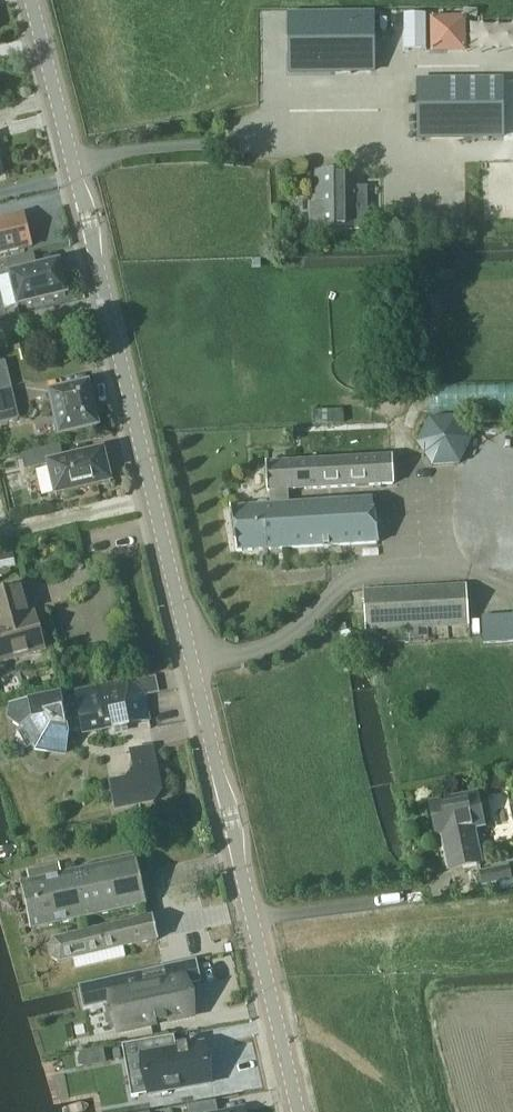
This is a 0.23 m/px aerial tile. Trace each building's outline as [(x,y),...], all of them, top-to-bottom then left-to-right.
[(375,15),(289,16),(290,71),(375,70),(375,15)] [(448,19),(433,19),(433,50),(448,50),(448,19)] [(504,80),(418,81),(418,96),(418,137),(504,136),(504,94),(504,80)] [(317,210),(309,210),(309,230),(317,230),(353,230),(353,229),(367,229),(367,211),(367,187),(353,187),(353,172),(317,172),(317,210)] [(0,220),(0,254),(32,247),(24,214),(0,220)] [(35,254),(7,261),(18,307),(68,295),(60,262),(38,267),(35,254)] [(0,363),(0,390),(12,387),(6,361),(0,363)] [(99,427),(89,384),(50,393),(60,437),(99,427)] [(20,420),(13,389),(0,392),(0,424),(20,420)] [(22,454),(25,470),(48,465),(56,497),(112,483),(104,451),(64,460),(60,445),(22,454)] [(288,490),(394,485),(393,455),(266,462),(267,491),(269,491),(270,504),(231,507),(238,551),(377,545),(370,498),(289,503),(288,490)] [(0,551),(0,571),(16,567),(12,549),(0,551)] [(367,630),(468,625),(465,584),(365,590),(367,630)] [(45,650),(35,612),(30,613),(23,586),(0,593),(0,662),(45,650)] [(512,641),(512,632),(512,616),(482,618),(484,643),(512,641)] [(129,682),(100,688),(107,725),(108,731),(127,727),(126,721),(147,717),(144,698),(142,692),(141,692),(129,682)] [(11,704),(8,713),(20,722),(23,726),(16,731),(15,739),(19,745),(27,747),(33,742),(36,747),(65,752),(68,734),(67,729),(83,726),(83,729),(107,725),(100,688),(96,688),(76,691),(11,704)] [(135,768),(127,779),(111,783),(117,809),(154,802),(162,789),(154,747),(131,752),(135,768)] [(446,852),(449,869),(480,863),(477,845),(476,845),(472,828),(483,826),(477,797),(429,807),(433,824),(440,822),(446,852)] [(31,929),(146,904),(135,859),(61,875),(58,864),(26,872),(28,882),(21,884),(31,929)] [(483,886),(511,880),(508,866),(480,872),(483,886)] [(69,936),(53,940),(48,948),(50,957),(58,962),(73,959),(76,967),(127,955),(125,947),(130,946),(154,940),(156,939),(158,939),(153,917),(69,936)] [(197,960),(79,986),(79,987),(99,983),(104,1005),(114,1003),(120,1030),(157,1022),(157,1024),(158,1023),(158,1022),(167,1020),(168,1021),(169,1021),(168,1019),(189,1015),(182,981),(177,982),(174,967),(197,962),(197,960)] [(171,1037),(139,1043),(148,1094),(210,1083),(204,1045),(187,1048),(186,1042),(172,1045),(171,1037)] [(88,1053),(78,1055),(81,1069),(91,1067),(88,1053)] [(186,1108),(187,1111),(217,1111),(215,1102),(186,1108)]
